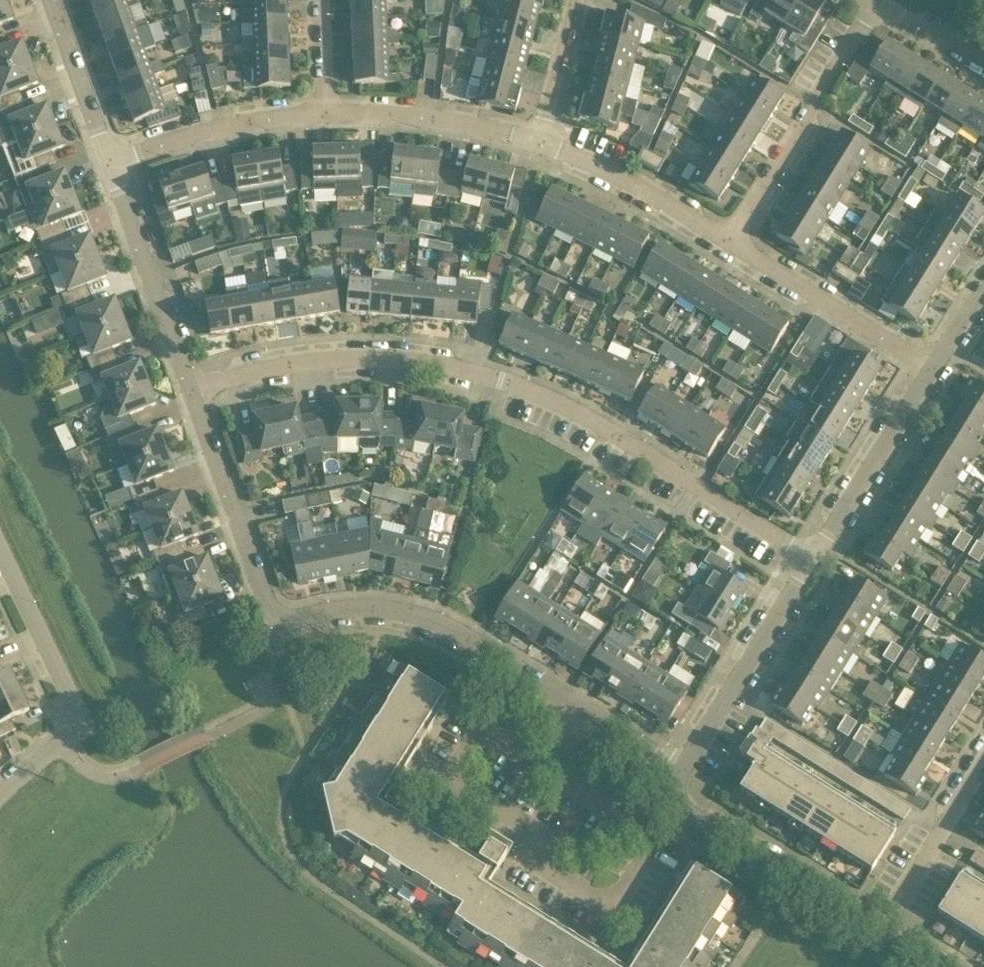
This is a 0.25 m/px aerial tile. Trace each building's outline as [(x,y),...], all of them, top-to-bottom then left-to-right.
[(13,20),(5,0),(4,0),(0,1),(0,25),(13,20)] [(130,10),(126,0),(93,0),(90,1),(98,21),(130,10)] [(386,18),(385,3),(397,3),(397,0),(351,0),(352,19),(386,18)] [(425,16),(443,15),(445,0),(425,0),(425,16)] [(535,28),(540,7),(514,0),(503,0),(499,18),(535,28)] [(647,3),(660,10),(665,0),(648,0),(647,3)] [(674,17),(681,2),(678,0),(668,0),(662,11),(674,17)] [(748,0),(722,0),(719,5),(740,15),(748,0)] [(772,1),(771,0),(759,0),(749,15),(760,22),(765,13),(785,25),(800,0),(773,0),(772,1)] [(812,26),(826,4),(820,0),(800,0),(785,25),(804,37),(799,46),(809,52),(822,32),(812,26)] [(253,24),(287,22),(286,1),(240,3),(240,10),(252,9),(253,24)] [(183,2),(174,6),(177,16),(187,12),(183,2)] [(452,6),(449,18),(462,21),(465,9),(452,6)] [(635,21),(605,13),(600,35),(602,35),(639,45),(639,44),(648,46),(653,28),(663,30),(666,20),(638,8),(635,21)] [(158,21),(156,15),(135,23),(130,10),(98,21),(105,41),(147,26),(147,25),(158,21)] [(199,12),(200,25),(211,24),(211,11),(199,12)] [(711,34),(717,24),(704,16),(698,25),(711,34)] [(353,41),(399,39),(399,32),(387,33),(386,18),(352,19),(353,41)] [(493,39),(529,49),(535,28),(499,18),(493,39)] [(428,21),(427,35),(439,36),(441,23),(428,21)] [(242,46),(288,44),(287,22),(253,24),(254,38),(242,39),(242,46)] [(183,36),(191,33),(188,24),(177,28),(180,36),(183,36)] [(211,25),(199,26),(199,37),(212,36),(211,25)] [(144,50),(154,46),(147,26),(105,41),(112,62),(144,50)] [(449,27),(446,43),(459,46),(462,30),(449,27)] [(181,38),(179,38),(184,50),(185,50),(193,47),(188,35),(181,38)] [(597,56),(633,66),(639,45),(602,35),(597,56)] [(354,62),(388,61),(387,46),(399,46),(399,39),(353,41),(354,62)] [(488,60),(524,69),(529,49),(493,39),(488,60)] [(846,77),(859,85),(868,72),(885,82),(883,86),(885,87),(905,53),(887,42),(879,54),(866,45),(846,77)] [(3,50),(0,43),(0,75),(30,63),(21,43),(3,50)] [(255,67),(289,65),(288,44),(242,46),(242,53),(254,52),(255,67)] [(425,44),(425,54),(438,54),(438,44),(425,44)] [(444,64),(452,65),(455,50),(447,49),(444,64)] [(162,67),(159,60),(149,64),(144,50),(112,62),(120,82),(162,67)] [(774,58),(767,53),(758,68),(771,76),(776,67),(774,58)] [(903,98),(924,65),(905,53),(885,87),(903,98)] [(206,68),(217,65),(215,54),(204,57),(206,68)] [(184,59),(187,67),(196,64),(194,56),(184,59)] [(438,57),(427,56),(423,79),(435,81),(438,57)] [(633,66),(597,56),(591,77),(628,87),(628,86),(633,66)] [(706,63),(695,57),(691,66),(703,71),(706,63)] [(482,81),(519,90),(524,69),(488,60),(482,81)] [(177,61),(162,67),(120,82),(127,102),(159,91),(159,90),(153,75),(179,66),(177,61)] [(355,85),(389,83),(401,83),(401,76),(389,76),(388,61),(354,62),(355,85)] [(23,102),(19,91),(38,84),(30,63),(0,75),(0,97),(0,98),(0,112),(23,102)] [(212,91),(223,88),(218,65),(217,65),(206,68),(212,91)] [(243,67),(243,89),(256,89),(290,88),(289,65),(255,67),(243,67)] [(666,73),(670,75),(678,77),(681,70),(670,65),(666,73)] [(920,109),(925,103),(942,76),(924,65),(903,98),(920,109)] [(703,71),(691,66),(687,74),(699,79),(703,71)] [(194,95),(206,92),(200,69),(189,72),(194,95)] [(442,69),(440,86),(450,88),(454,73),(442,69)] [(672,91),(673,92),(679,79),(678,79),(670,76),(667,74),(663,89),(672,91)] [(943,114),(936,124),(938,125),(960,88),(942,76),(925,103),(943,114)] [(639,89),(628,86),(628,87),(591,77),(586,98),(634,110),(639,89)] [(743,96),(772,114),(784,96),(754,78),(743,96)] [(521,91),(519,90),(482,81),(477,103),(515,113),(521,91)] [(172,85),(159,90),(159,91),(127,102),(134,123),(146,119),(149,129),(181,117),(175,100),(177,99),(172,85)] [(955,135),(961,126),(962,126),(979,99),(960,88),(938,125),(955,135)] [(690,100),(678,95),(675,104),(686,109),(690,100)] [(772,114),(743,96),(732,113),(762,132),(772,114)] [(620,115),(632,118),(634,110),(586,98),(584,97),(578,119),(617,129),(620,115)] [(983,132),(983,103),(979,99),(962,126),(980,138),(983,132)] [(2,147),(3,147),(55,127),(46,106),(28,114),(23,102),(0,112),(0,148),(2,147)] [(686,109),(675,104),(671,112),(683,117),(686,109)] [(664,111),(652,106),(648,114),(660,119),(664,111)] [(762,132),(732,113),(722,131),(751,149),(762,132)] [(852,116),(848,123),(858,129),(863,122),(852,116)] [(869,135),(873,129),(863,122),(858,129),(869,135)] [(37,158),(51,152),(63,148),(55,127),(3,147),(15,179),(41,169),(37,158)] [(751,149),(722,131),(711,148),(740,166),(751,149)] [(631,140),(629,146),(641,152),(643,149),(646,150),(651,138),(639,132),(631,140)] [(673,138),(662,133),(658,141),(670,146),(673,138)] [(830,150),(859,169),(870,151),(841,133),(830,150)] [(889,139),(885,146),(895,152),(899,145),(889,139)] [(670,146),(658,141),(655,150),(666,155),(670,146)] [(905,158),(909,151),(899,145),(895,152),(905,158)] [(372,163),(360,164),(359,147),(336,148),(337,180),(360,179),(360,189),(372,188),(372,163)] [(314,190),(314,180),(337,180),(336,148),(312,149),(313,165),(301,165),(302,190),(314,190)] [(740,166),(711,148),(700,165),(729,183),(740,166)] [(390,180),(413,183),(414,183),(417,152),(394,149),(393,155),(381,154),(377,187),(389,189),(390,180)] [(646,150),(643,149),(641,152),(636,161),(658,173),(665,161),(646,150)] [(819,168),(849,186),(859,169),(830,150),(819,168)] [(285,198),(285,193),(297,191),(292,166),(281,168),(278,152),(255,156),(263,202),(285,198)] [(413,183),(412,192),(413,192),(412,196),(432,199),(432,195),(447,198),(452,172),(439,170),(441,154),(417,152),(414,183),(413,183)] [(238,201),(239,207),(263,202),(255,156),(232,160),(234,176),(221,178),(227,204),(238,201)] [(469,160),(465,175),(452,172),(447,198),(459,200),(462,190),(484,196),(492,166),(469,160)] [(925,163),(921,169),(931,176),(935,169),(925,163)] [(675,180),(681,170),(672,165),(666,174),(675,180)] [(729,183),(700,165),(688,185),(703,195),(705,193),(718,201),(729,183)] [(522,190),(511,187),(515,171),(492,166),(484,196),(507,202),(504,211),(516,214),(522,190)] [(221,178),(208,182),(203,167),(181,174),(191,208),(214,201),(215,207),(227,204),(221,178)] [(809,185),(838,203),(849,186),(819,168),(809,185)] [(41,169),(15,179),(20,191),(27,211),(72,194),(64,173),(46,180),(41,169)] [(941,182),(945,175),(935,169),(931,176),(941,182)] [(151,196),(151,195),(150,196),(162,230),(164,230),(163,228),(175,224),(171,214),(191,208),(181,174),(159,181),(162,193),(151,196)] [(901,184),(890,177),(885,185),(896,191),(901,184)] [(918,183),(911,179),(904,189),(911,193),(918,183)] [(963,183),(959,190),(969,196),(973,189),(963,183)] [(798,202),(827,220),(838,203),(809,185),(798,202)] [(880,192),(891,199),(896,191),(885,185),(880,192)] [(556,230),(571,199),(551,189),(536,220),(556,230)] [(898,199),(905,203),(911,193),(904,189),(898,199)] [(979,202),(983,196),(973,189),(969,196),(979,202)] [(34,232),(35,231),(40,243),(66,233),(62,222),(80,214),(72,194),(27,211),(2,221),(7,233),(13,230),(13,231),(23,227),(34,232)] [(946,215),(973,232),(983,215),(983,212),(958,196),(946,215)] [(575,240),(591,209),(571,199),(556,230),(575,240)] [(787,219),(816,238),(827,220),(798,202),(787,219)] [(350,207),(350,224),(370,225),(371,208),(350,207)] [(946,215),(935,208),(924,227),(962,250),(973,232),(946,215)] [(595,249),(610,218),(591,209),(575,240),(595,249)] [(879,218),(868,212),(863,219),(874,226),(879,218)] [(895,220),(888,216),(882,226),(888,230),(895,220)] [(614,259),(629,228),(610,218),(595,249),(614,259)] [(816,238),(787,219),(776,237),(789,246),(788,248),(804,258),(816,238)] [(859,227),(870,234),(874,226),(863,219),(859,227)] [(234,222),(237,242),(250,240),(246,220),(234,222)] [(397,229),(407,230),(408,220),(403,220),(398,224),(397,229)] [(420,222),(418,234),(439,238),(441,226),(420,222)] [(267,226),(269,237),(280,235),(278,224),(267,226)] [(875,236),(882,240),(888,230),(882,226),(875,236)] [(913,244),(924,251),(923,252),(950,269),(962,250),(924,227),(913,244)] [(470,244),(473,233),(454,228),(451,241),(470,245),(470,244)] [(629,228),(614,259),(634,269),(649,238),(629,228)] [(493,251),(505,254),(510,235),(498,231),(493,251)] [(340,246),(338,232),(311,235),(312,249),(340,246)] [(60,272),(97,257),(89,236),(71,244),(66,233),(40,243),(45,255),(52,252),(60,272)] [(376,235),(343,233),(341,251),(375,253),(376,235)] [(188,245),(192,256),(216,248),(212,236),(188,245)] [(396,246),(397,238),(385,237),(384,245),(396,246)] [(397,238),(396,246),(408,247),(409,239),(397,238)] [(284,240),(285,248),(297,247),(295,239),(284,240)] [(285,248),(284,240),(272,242),(273,250),(285,248)] [(439,252),(440,244),(429,242),(427,249),(439,252)] [(440,244),(439,252),(451,254),(452,246),(440,244)] [(660,285),(678,256),(659,244),(641,273),(660,285)] [(532,248),(524,245),(518,256),(526,260),(532,248)] [(252,246),(240,249),(242,257),(242,256),(244,265),(255,263),(254,254),(252,246)] [(860,254),(849,247),(844,255),(855,262),(856,261),(860,254)] [(228,252),(230,259),(232,268),(243,266),(243,265),(244,265),(242,256),(242,257),(240,249),(228,252)] [(912,270),(939,287),(950,269),(923,252),(912,270)] [(218,254),(194,263),(199,275),(222,266),(218,254)] [(871,260),(860,254),(856,261),(866,267),(871,260)] [(855,262),(844,255),(840,262),(851,269),(852,268),(855,262)] [(678,297),(697,268),(678,256),(660,285),(678,297)] [(65,307),(91,296),(87,285),(105,278),(97,257),(60,272),(68,292),(61,295),(61,296),(65,306),(65,307)] [(557,275),(563,264),(555,260),(549,271),(557,275)] [(852,268),(862,274),(866,267),(856,261),(855,262),(852,268)] [(831,272),(853,286),(859,276),(837,263),(831,272)] [(563,264),(557,275),(566,279),(571,268),(563,264)] [(697,308),(715,279),(697,268),(678,297),(697,308)] [(901,288),(927,305),(939,287),(912,270),(901,288)] [(533,292),(542,297),(545,290),(550,279),(542,275),(533,292)] [(350,278),(349,282),(346,313),(368,315),(371,280),(350,278)] [(340,313),(334,279),(312,282),(318,317),(340,313)] [(435,282),(433,282),(431,279),(424,279),(422,281),(414,280),(414,288),(411,319),(432,321),(435,290),(435,282)] [(545,290),(552,294),(558,283),(550,279),(545,290)] [(596,295),(602,283),(594,279),(588,291),(596,295)] [(715,320),(733,290),(715,279),(697,308),(715,320)] [(389,317),(392,286),(372,284),(372,280),(371,280),(368,315),(389,317)] [(292,290),(297,321),(318,317),(312,282),(311,282),(312,286),(292,290)] [(269,293),(267,283),(247,286),(255,328),(276,324),(270,293),(269,293)] [(602,283),(596,295),(604,299),(610,287),(602,283)] [(927,305),(901,288),(893,283),(881,302),(916,324),(927,305)] [(458,288),(458,292),(455,323),(477,325),(478,309),(490,311),(493,285),(481,284),(480,290),(458,288)] [(233,332),(255,328),(247,286),(225,290),(227,297),(233,332)] [(392,286),(389,317),(411,319),(414,288),(392,286)] [(270,293),(276,324),(297,321),(292,290),(270,293)] [(455,323),(458,292),(435,290),(432,321),(455,323)] [(733,331),(751,302),(733,290),(715,320),(733,331)] [(573,304),(580,308),(582,309),(587,297),(579,293),(573,304)] [(54,310),(65,306),(61,296),(50,300),(54,310)] [(85,335),(122,321),(114,300),(96,307),(91,296),(65,307),(70,318),(77,315),(85,335)] [(200,319),(207,317),(211,336),(233,332),(227,297),(197,302),(200,319)] [(589,312),(595,301),(587,297),(582,309),(589,312)] [(613,319),(620,323),(627,312),(634,301),(627,297),(613,319)] [(751,342),(770,313),(751,302),(733,331),(751,342)] [(573,304),(570,311),(576,314),(580,308),(573,304)] [(627,312),(620,323),(628,328),(635,317),(627,312)] [(770,313),(751,342),(770,354),(789,325),(770,313)] [(518,354),(532,322),(512,314),(499,345),(518,354)] [(657,331),(664,320),(656,315),(649,326),(657,331)] [(664,320),(657,331),(664,336),(671,325),(664,320)] [(90,370),(116,360),(112,349),(131,342),(122,321),(85,335),(93,356),(86,358),(90,370)] [(532,322),(518,354),(537,362),(550,330),(532,322)] [(630,329),(619,325),(615,335),(625,340),(630,329)] [(550,330),(537,362),(555,370),(569,338),(550,330)] [(810,338),(803,334),(797,344),(803,349),(810,338)] [(632,354),(654,359),(658,342),(636,337),(632,354)] [(569,338),(555,370),(574,378),(588,346),(569,338)] [(693,354),(700,343),(693,338),(686,349),(693,354)] [(830,365),(831,365),(831,366),(869,389),(880,370),(866,361),(871,353),(847,338),(830,365)] [(665,343),(658,354),(665,359),(672,348),(665,343)] [(700,343),(693,354),(701,359),(708,348),(700,343)] [(803,349),(797,344),(790,355),(797,359),(803,349)] [(588,346),(574,378),(593,386),(606,355),(588,346)] [(606,355),(593,386),(611,394),(625,363),(606,355)] [(687,357),(680,368),(688,373),(695,362),(687,357)] [(110,399),(147,384),(139,364),(121,371),(116,360),(90,370),(95,382),(102,379),(110,399)] [(730,377),(737,366),(729,361),(722,372),(730,377)] [(688,373),(695,377),(702,366),(695,362),(688,373)] [(625,363),(611,394),(631,403),(644,371),(625,363)] [(737,366),(730,377),(738,382),(745,371),(737,366)] [(820,383),(831,390),(830,391),(857,408),(869,389),(831,366),(820,383)] [(785,387),(791,378),(780,371),(774,381),(780,385),(781,385),(785,387)] [(723,394),(730,383),(719,377),(712,388),(723,394)] [(972,380),(961,398),(966,402),(983,412),(983,388),(972,380)] [(780,385),(774,381),(767,391),(774,395),(780,385)] [(730,383),(723,394),(728,397),(735,387),(730,383)] [(104,430),(105,430),(108,437),(134,427),(129,416),(156,405),(147,384),(110,399),(112,405),(104,408),(99,419),(104,430)] [(655,426),(674,396),(656,385),(638,414),(655,426)] [(819,409),(846,426),(857,408),(830,391),(819,409)] [(673,436),(691,407),(674,396),(655,426),(673,436)] [(336,403),(336,415),(317,415),(321,447),(320,447),(321,453),(337,453),(336,453),(357,453),(357,446),(359,448),(358,402),(336,403)] [(399,414),(380,415),(380,402),(358,402),(359,448),(361,450),(376,450),(379,447),(396,446),(399,414)] [(983,436),(983,412),(966,402),(956,419),(983,436)] [(420,406),(418,418),(399,414),(396,446),(413,450),(414,443),(435,447),(442,410),(420,406)] [(282,449),(283,455),(284,455),(287,457),(302,454),(303,451),(305,451),(320,447),(321,447),(317,415),(299,419),(296,407),(275,412),(283,448),(282,449)] [(690,447),(708,418),(691,407),(673,436),(690,447)] [(751,418),(758,422),(764,412),(757,407),(751,418)] [(803,417),(803,422),(809,426),(808,427),(808,428),(834,444),(846,426),(819,409),(818,411),(812,407),(808,409),(803,417)] [(455,451),(454,458),(473,462),(479,431),(461,427),(464,415),(442,410),(435,447),(455,451)] [(237,433),(244,464),(264,460),(262,453),(282,449),(283,448),(275,412),(253,417),(256,429),(237,433)] [(708,418),(690,447),(708,458),(726,429),(708,418)] [(758,422),(751,418),(744,428),(751,432),(758,422)] [(945,436),(976,456),(981,449),(977,447),(983,436),(956,419),(945,436)] [(785,439),(789,441),(788,441),(823,463),(834,444),(808,428),(808,427),(797,420),(785,439)] [(56,428),(63,450),(73,447),(66,425),(56,428)] [(128,466),(165,451),(157,430),(138,438),(134,427),(108,437),(112,449),(120,446),(128,466)] [(934,453),(962,471),(969,460),(972,462),(976,456),(945,436),(934,453)] [(811,481),(823,463),(788,441),(777,459),(811,481)] [(728,455),(734,459),(741,448),(734,444),(728,455)] [(133,500),(159,490),(155,479),(173,472),(165,451),(128,466),(136,486),(128,489),(133,500)] [(923,471),(955,490),(959,484),(956,482),(962,471),(934,453),(923,471)] [(730,478),(739,463),(727,456),(718,470),(730,478)] [(800,499),(811,481),(777,459),(766,478),(800,499)] [(913,488),(941,505),(947,495),(951,497),(955,490),(923,471),(913,488)] [(562,511),(582,524),(583,524),(604,490),(583,477),(562,511)] [(754,497),(761,501),(788,518),(800,499),(766,478),(754,497)] [(254,486),(247,488),(250,500),(261,496),(259,489),(254,486)] [(353,497),(366,502),(370,494),(357,488),(353,497)] [(902,505),(933,525),(937,518),(934,516),(941,505),(913,488),(902,505)] [(145,509),(153,529),(190,515),(182,494),(163,501),(159,490),(133,500),(138,512),(145,509)] [(582,524),(576,534),(596,546),(602,536),(603,537),(624,503),(604,490),(583,524),(582,524)] [(308,510),(331,505),(328,493),(306,497),(308,510)] [(295,513),(301,543),(290,545),(298,585),(322,580),(312,529),(308,510),(306,497),(282,502),(284,515),(295,513)] [(434,513),(437,501),(429,499),(425,511),(434,513)] [(437,501),(434,513),(442,515),(446,503),(437,501)] [(623,550),(644,516),(624,503),(603,537),(623,550)] [(891,522),(919,540),(926,529),(929,532),(933,525),(902,505),(891,522)] [(983,519),(983,509),(980,506),(976,514),(983,519)] [(153,529),(142,533),(149,550),(153,552),(158,564),(184,554),(179,543),(198,535),(190,515),(153,529)] [(644,516),(623,550),(644,563),(665,529),(644,516)] [(338,536),(346,575),(370,570),(371,518),(370,518),(369,529),(338,536)] [(393,576),(403,537),(401,537),(404,527),(371,518),(370,570),(393,576)] [(880,540),(906,556),(906,557),(911,560),(916,553),(912,551),(919,540),(891,522),(880,539),(880,540)] [(337,536),(334,525),(312,529),(322,580),(346,575),(338,536),(337,536)] [(416,528),(412,540),(403,537),(393,576),(416,582),(429,531),(416,528)] [(453,537),(449,536),(448,533),(444,532),(441,534),(429,531),(416,582),(440,588),(453,537)] [(956,539),(967,546),(972,539),(961,532),(956,539)] [(906,556),(880,540),(880,539),(875,536),(863,554),(891,572),(898,561),(902,563),(906,557),(906,556)] [(564,555),(570,544),(563,539),(556,550),(564,555)] [(967,546),(956,539),(952,547),(963,553),(967,546)] [(983,556),(983,555),(983,546),(977,542),(972,549),(983,556)] [(570,544),(564,555),(571,559),(578,549),(570,544)] [(983,556),(972,549),(968,557),(979,563),(983,556)] [(745,588),(724,575),(731,565),(711,552),(704,563),(711,567),(698,587),(732,608),(745,588)] [(207,558),(188,565),(184,554),(158,564),(163,576),(170,573),(178,593),(215,578),(207,558)] [(543,572),(549,576),(552,571),(553,572),(560,561),(552,556),(543,572)] [(659,577),(665,567),(654,560),(648,570),(659,577)] [(560,561),(553,572),(560,576),(567,566),(560,561)] [(604,580),(611,569),(604,565),(597,576),(604,580)] [(935,574),(946,581),(950,573),(939,567),(935,574)] [(611,569),(604,580),(612,585),(618,574),(611,569)] [(946,581),(935,574),(930,581),(941,588),(946,581)] [(951,584),(962,591),(966,583),(955,577),(951,584)] [(208,617),(204,607),(223,599),(215,578),(178,593),(186,612),(178,615),(182,627),(208,617)] [(844,598),(875,618),(887,599),(856,579),(844,598)] [(517,629),(538,595),(517,582),(496,616),(517,629)] [(594,597),(600,586),(593,582),(586,593),(594,597)] [(962,591),(951,584),(946,591),(957,598),(962,591)] [(600,586),(594,597),(601,602),(608,591),(600,586)] [(699,616),(719,629),(732,608),(698,587),(685,607),(679,603),(672,614),(692,626),(699,616)] [(537,642),(559,608),(538,595),(517,629),(537,642)] [(875,618),(844,598),(832,616),(864,636),(875,618)] [(945,615),(951,605),(941,599),(935,609),(945,615)] [(558,655),(579,621),(559,608),(537,642),(558,655)] [(918,625),(925,614),(917,610),(910,621),(918,625)] [(642,627),(648,616),(641,612),(634,623),(642,627)] [(648,616),(642,627),(649,632),(656,621),(648,616)] [(864,636),(832,616),(821,635),(853,654),(864,636)] [(931,633),(937,622),(930,618),(923,628),(931,633)] [(579,621),(558,655),(579,668),(600,634),(579,621)] [(159,644),(174,638),(169,626),(154,633),(159,644)] [(684,634),(677,645),(684,650),(691,639),(684,634)] [(853,654),(821,635),(810,653),(841,673),(853,654)] [(606,685),(627,651),(606,638),(585,672),(606,685)] [(712,652),(698,643),(691,639),(684,650),(705,663),(712,652)] [(937,656),(949,663),(948,663),(980,683),(983,677),(983,653),(981,657),(960,644),(959,647),(947,639),(937,656)] [(887,650),(898,657),(903,650),(892,643),(887,650)] [(898,657),(887,650),(883,658),(893,664),(898,657)] [(626,697),(647,663),(627,651),(606,685),(626,697)] [(841,673),(810,653),(798,671),(830,691),(841,673)] [(903,660),(914,667),(919,660),(908,653),(903,660)] [(914,667),(903,660),(899,668),(909,674),(914,667)] [(647,710),(668,676),(647,663),(626,697),(647,710)] [(980,683),(948,663),(937,682),(969,701),(980,683)] [(479,884),(486,872),(378,804),(377,803),(445,695),(400,667),(393,679),(385,674),(374,691),(382,696),(367,720),(359,715),(349,732),(356,737),(342,761),(334,756),(328,765),(344,775),(336,788),(323,791),(334,839),(347,836),(360,844),(350,860),(359,865),(364,858),(388,873),(383,880),(400,891),(405,883),(429,898),(424,906),(441,916),(446,909),(457,916),(450,928),(462,936),(457,944),(474,954),(479,947),(503,961),(499,966),(612,966),(479,884)] [(19,690),(9,669),(0,673),(0,699),(19,690)] [(830,691),(798,671),(787,689),(783,686),(783,687),(818,709),(830,691)] [(668,676),(647,710),(667,723),(689,689),(668,676)] [(882,688),(881,687),(871,681),(867,688),(878,695),(882,688)] [(969,701),(937,682),(926,700),(957,720),(969,701)] [(818,709),(783,687),(771,706),(802,725),(814,707),(818,710),(818,709)] [(862,696),(873,703),(878,695),(867,688),(862,696)] [(878,695),(889,702),(893,695),(882,688),(878,695)] [(16,730),(11,720),(29,711),(19,690),(0,699),(0,738),(16,730)] [(889,702),(878,695),(873,703),(884,710),(889,702)] [(957,720),(926,700),(914,718),(946,738),(957,720)] [(841,724),(852,730),(857,723),(846,716),(841,724)] [(946,738),(914,718),(903,736),(934,756),(946,738)] [(758,730),(772,739),(903,821),(910,810),(766,720),(759,730),(758,730)] [(852,730),(841,724),(837,731),(848,738),(852,730)] [(857,733),(868,740),(873,733),(862,726),(857,733)] [(766,749),(772,739),(758,730),(752,740),(749,739),(739,756),(755,766),(739,790),(871,872),(894,836),(763,755),(767,750),(766,749)] [(868,740),(857,733),(853,741),(864,748),(868,740)] [(934,756),(903,736),(891,755),(927,777),(928,777),(923,774),(934,756)] [(927,777),(891,755),(895,758),(884,776),(915,796),(927,777)] [(983,812),(972,831),(983,839),(983,812)] [(468,845),(476,850),(483,854),(495,833),(481,824),(468,845)] [(497,872),(513,845),(495,833),(483,854),(479,860),(497,872)] [(983,870),(983,856),(976,851),(970,861),(983,870)] [(696,966),(698,966),(706,966),(715,954),(707,949),(722,925),(729,930),(740,913),(732,908),(740,896),(695,868),(633,966),(696,966)] [(960,877),(937,914),(983,943),(983,892),(960,877)]
